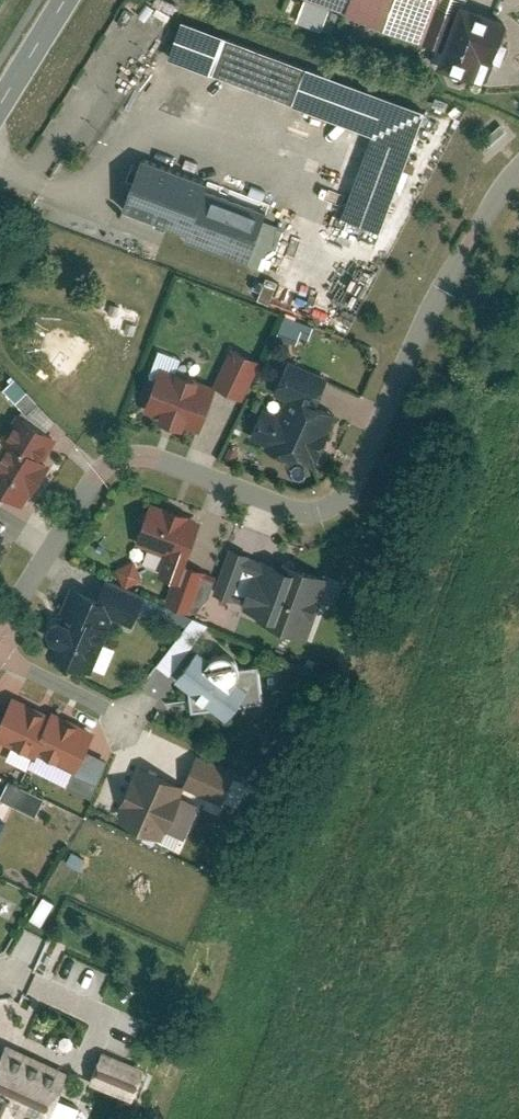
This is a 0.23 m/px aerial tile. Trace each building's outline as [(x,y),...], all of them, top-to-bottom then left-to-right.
[(350,16),(356,0),(304,0),(350,16)] [(426,43),(442,0),(356,0),(350,16),(426,43)] [(434,63),(490,83),(508,31),(453,12),(434,63)] [(374,228),(416,102),(174,21),(161,58),(364,126),(334,215),(374,228)] [(498,121),(481,141),(497,154),(514,135),(498,121)] [(124,211),(273,266),(293,211),(144,157),(124,211)] [(302,343),(311,323),(283,312),(275,332),(302,343)] [(221,381),(248,392),(262,358),(234,347),(221,381)] [(314,403),(324,371),(284,358),(267,408),(257,404),(245,440),(313,462),(331,409),(314,403)] [(138,411),(196,435),(212,398),(154,373),(138,411)] [(19,505),(59,441),(22,418),(0,454),(0,494),(19,505)] [(205,518),(152,501),(139,539),(193,556),(205,518)] [(178,601),(197,607),(211,563),(193,556),(178,601)] [(260,618),(306,633),(325,574),(279,559),(260,618)] [(120,583),(138,578),(134,562),(116,566),(120,583)] [(71,582),(49,633),(54,635),(47,652),(96,673),(108,646),(98,642),(109,618),(133,629),(145,601),(120,590),(115,601),(71,582)] [(167,672),(204,622),(190,613),(154,662),(167,672)] [(240,703),(260,701),(256,665),(239,666),(239,664),(237,659),(234,654),(227,651),(219,650),(213,653),(209,658),(197,649),(176,679),(193,691),(195,708),(214,706),(230,717),(240,703)] [(73,770),(92,727),(53,709),(51,713),(14,696),(0,728),(0,743),(35,758),(38,754),(73,770)] [(120,821),(164,838),(167,830),(183,836),(197,802),(181,795),(186,783),(143,765),(120,821)] [(39,921),(50,898),(38,893),(28,916),(39,921)] [(23,1118),(51,1118),(67,1080),(0,1052),(0,1110),(23,1118)] [(96,1079),(140,1097),(151,1072),(106,1054),(96,1079)]
